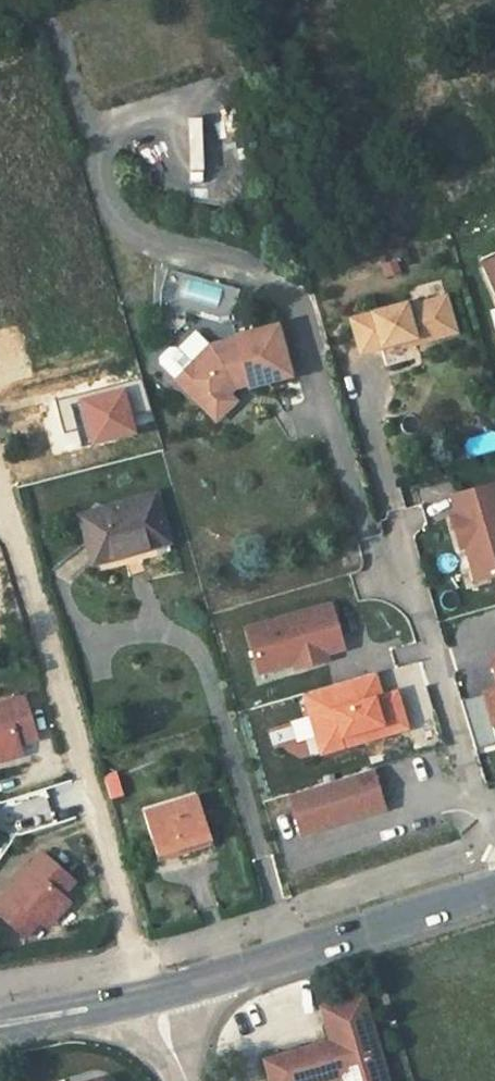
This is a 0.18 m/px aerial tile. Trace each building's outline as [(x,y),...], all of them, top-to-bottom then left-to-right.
[(485,265),(494,289),(494,261),(485,265)] [(176,290),(214,304),(220,285),(182,272),(176,290)] [(404,304),(350,318),(360,353),(381,347),(386,364),(457,345),(443,296),(404,307),(404,304)] [(236,341),(206,347),(188,366),(173,351),(165,351),(158,359),(158,367),(204,412),(211,410),(226,395),(233,389),(246,385),(247,388),(289,377),(277,326),(235,337),(236,341)] [(140,380),(55,400),(63,433),(77,430),(81,447),(135,434),(132,423),(150,418),(140,380)] [(234,402),(226,395),(211,410),(204,412),(214,421),(234,402)] [(494,485),(446,498),(469,584),(494,577),(494,489),(494,485)] [(166,542),(153,495),(79,516),(87,540),(93,563),(166,542)] [(340,650),(327,605),(242,631),(256,676),(340,650)] [(484,662),(493,693),(494,700),(494,659),(484,662)] [(375,676),(306,696),(323,754),(393,734),(381,696),(375,676)] [(381,696),(393,734),(408,729),(397,691),(381,696)] [(493,693),(461,703),(475,750),(494,744),(494,700),(493,693)] [(0,703),(0,754),(20,748),(18,743),(36,737),(23,696),(0,703)] [(0,754),(0,760),(21,753),(20,748),(0,754)] [(103,776),(110,797),(120,793),(114,773),(103,776)] [(369,773),(286,799),(297,835),(380,809),(369,773)] [(14,836),(52,824),(42,791),(4,803),(14,836)] [(194,841),(209,837),(196,797),(143,814),(155,854),(178,846),(180,854),(196,849),(194,841)] [(194,841),(196,849),(211,844),(209,837),(194,841)] [(178,846),(155,854),(157,861),(180,854),(178,846)] [(0,905),(0,916),(27,939),(41,922),(45,925),(67,899),(63,896),(75,882),(42,854),(0,905)] [(67,899),(45,925),(50,929),(71,903),(67,899)] [(363,998),(334,1007),(326,1023),(332,1044),(265,1064),(271,1080),(331,1080),(342,1078),(343,1080),(387,1080),(363,998)] [(334,1007),(322,1011),(326,1023),(334,1007)]
